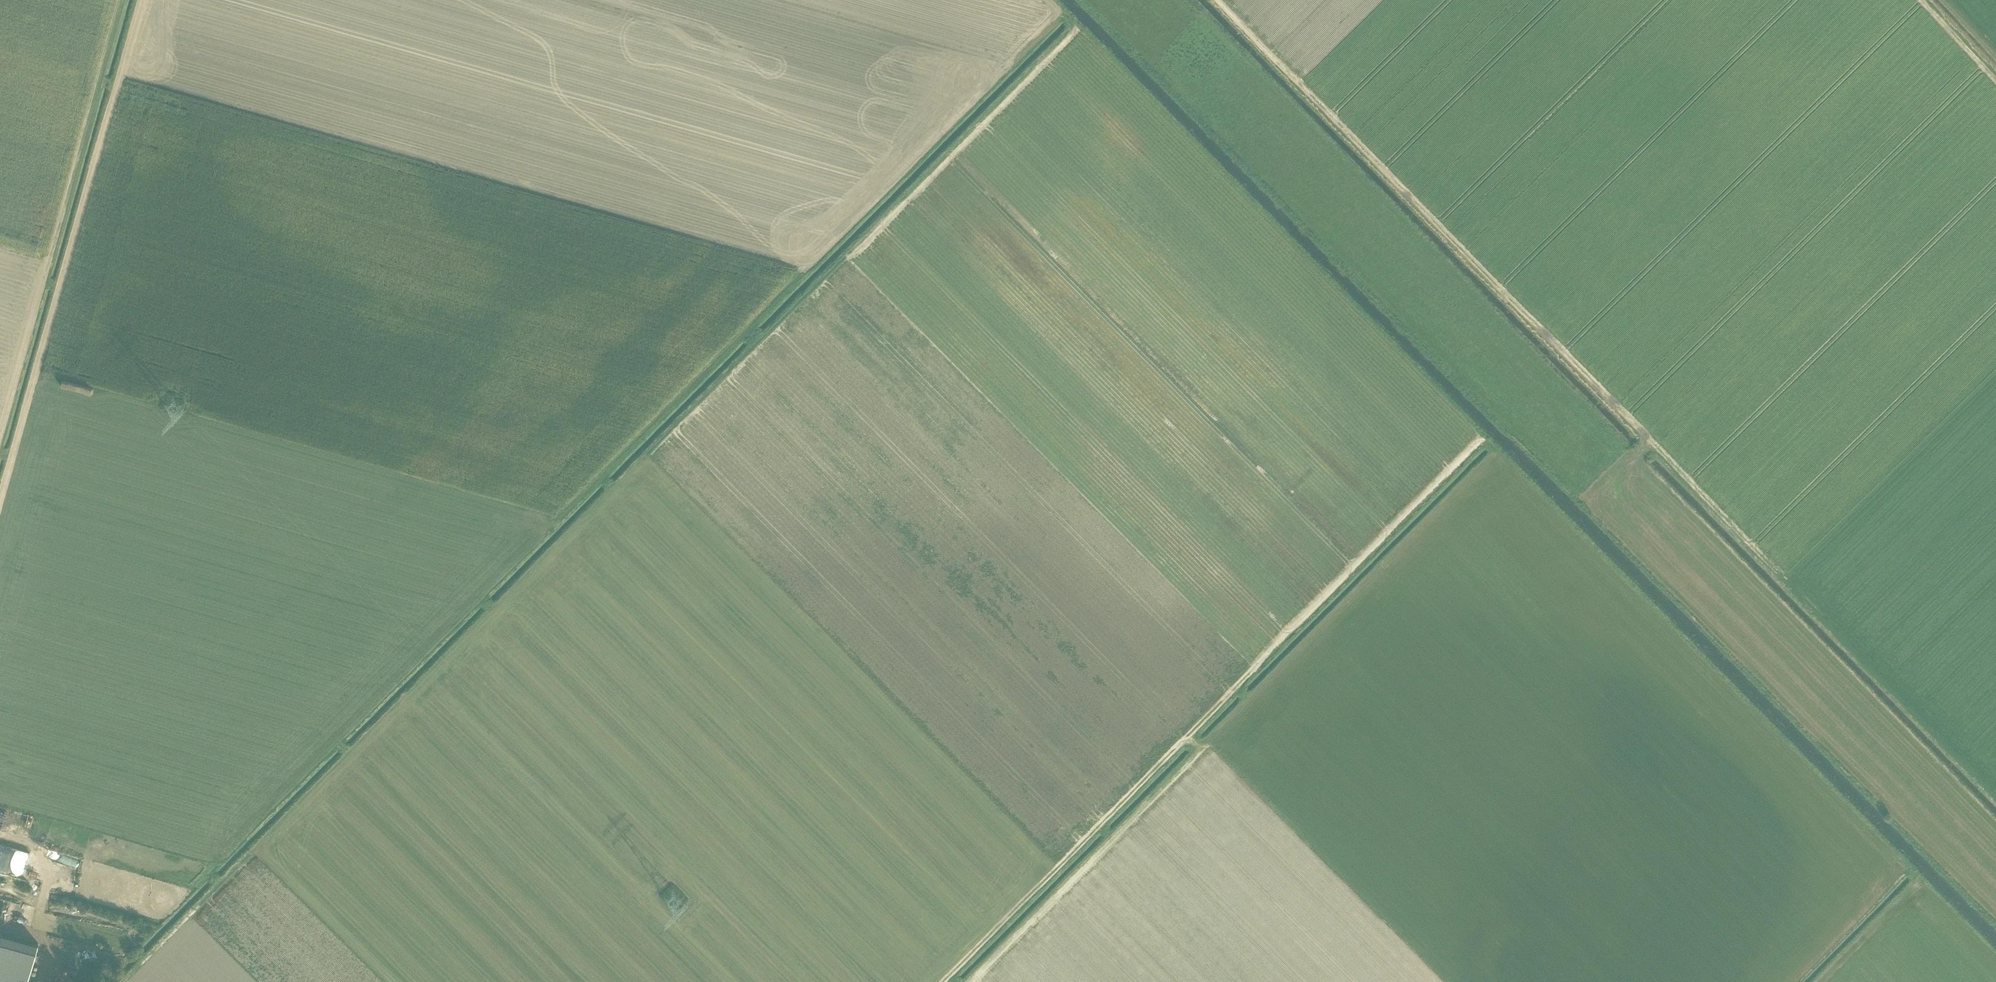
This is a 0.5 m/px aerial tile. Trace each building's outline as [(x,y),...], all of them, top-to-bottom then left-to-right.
[(16,978),(0,973),(0,981),(15,981),(16,978)]
